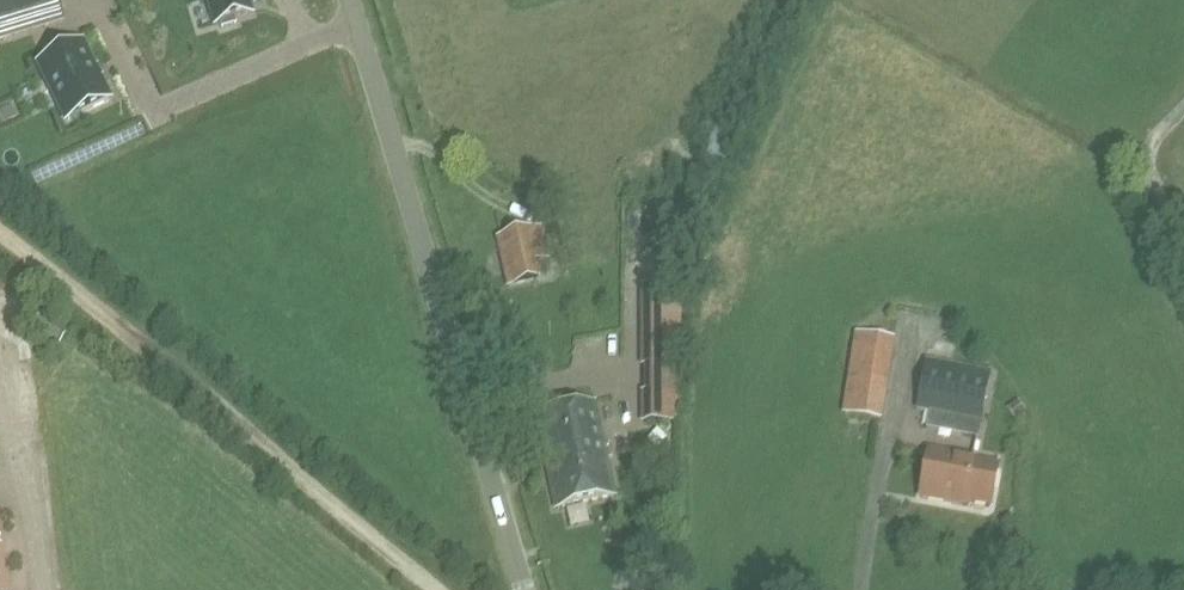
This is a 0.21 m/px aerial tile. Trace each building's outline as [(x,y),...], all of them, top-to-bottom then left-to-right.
[(59,0),(0,0),(0,24),(61,6),(59,0)] [(216,25),(221,24),(222,29),(237,24),(235,19),(252,14),(249,4),(260,0),(209,0),(216,25)] [(85,40),(36,64),(65,124),(114,100),(85,40)] [(499,239),(510,286),(539,279),(535,261),(549,258),(542,229),(499,239)] [(676,422),(677,286),(647,286),(647,422),(676,422)] [(858,334),(852,374),(887,380),(893,340),(858,334)] [(918,409),(981,421),(990,372),(928,360),(918,409)] [(595,403),(539,415),(559,508),(615,496),(595,403)] [(952,502),(952,498),(991,506),(993,495),(999,496),(1001,481),(996,481),(998,467),(975,463),(976,459),(930,451),(921,497),(952,502)]
